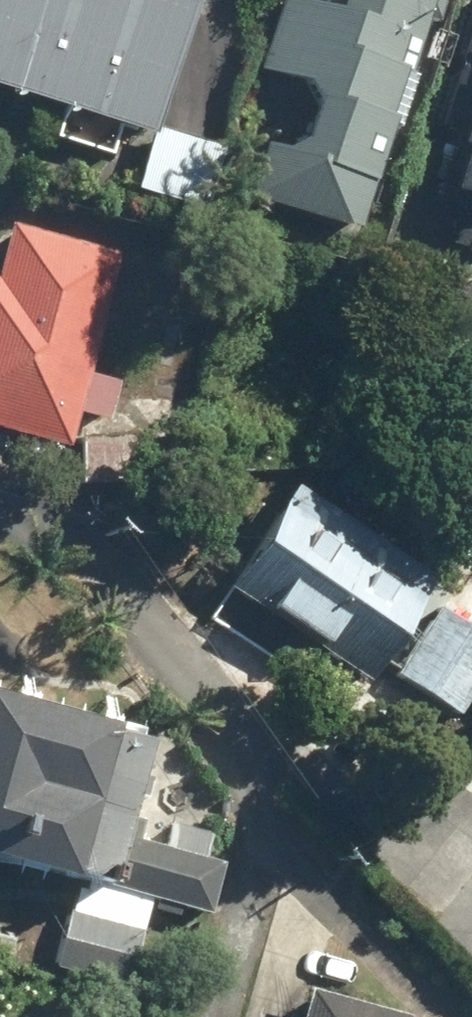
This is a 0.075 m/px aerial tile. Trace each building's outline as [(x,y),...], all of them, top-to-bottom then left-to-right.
[(157,124),(140,180),(206,200),(222,149),(161,130),(200,0),(0,0),(0,74),(157,124)] [(251,192),(362,225),(379,170),(394,118),(407,121),(425,64),(405,58),(412,33),(429,39),(435,18),(445,20),(451,0),(342,0),(338,15),(284,0),(281,0),(261,64),(308,78),(295,118),(323,127),(315,151),(265,135),(251,192)] [(443,123),(459,128),(440,194),(466,202),(455,239),(471,244),(471,26),(443,123)] [(73,439),(83,407),(109,413),(120,376),(86,368),(121,245),(19,216),(3,275),(0,274),(0,419),(73,439)] [(174,431),(84,436),(87,476),(176,471),(174,431)] [(440,575),(302,482),(232,587),(371,680),(440,575)] [(445,603),(390,685),(442,721),(471,679),(471,622),(445,603)] [(0,685),(0,855),(90,878),(81,914),(69,911),(56,966),(133,986),(156,898),(204,909),(216,862),(210,860),(218,833),(180,823),(174,848),(134,838),(159,737),(126,727),(129,720),(0,685)] [(0,931),(0,958),(10,960),(17,935),(0,931)] [(315,986),(306,1016),(415,1016),(416,1011),(315,986)]
